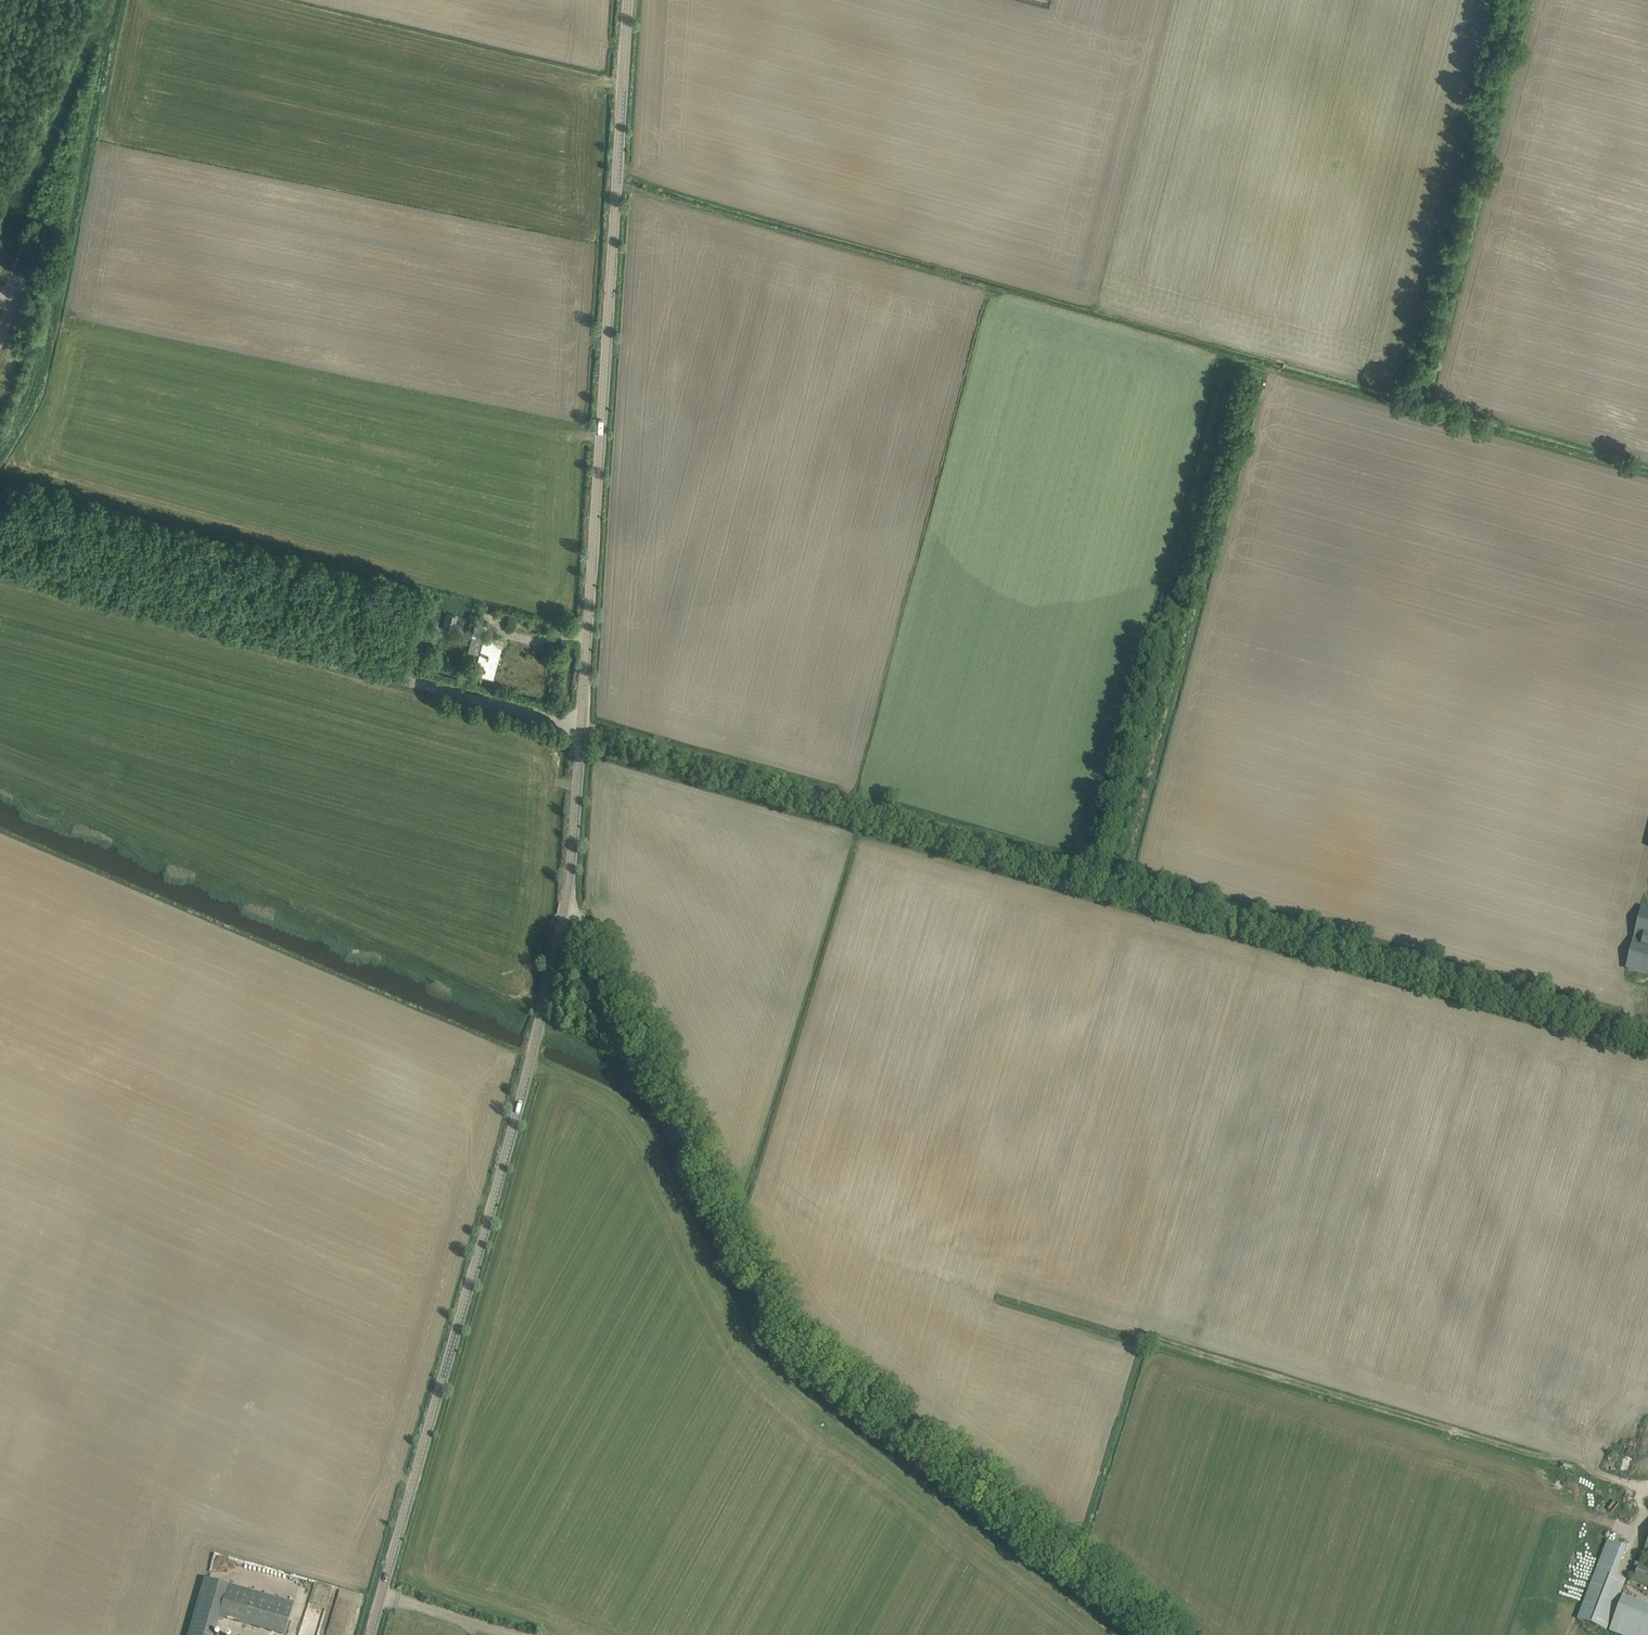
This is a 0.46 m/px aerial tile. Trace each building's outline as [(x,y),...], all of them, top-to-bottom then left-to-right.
[(41,250),(23,243),(12,268),(30,275),(41,250)] [(456,615),(447,613),(444,627),(452,629),(456,615)] [(471,636),(484,639),(477,663),(484,665),(482,674),(491,676),(496,657),(498,658),(502,642),(492,639),(493,637),(485,635),(487,625),(475,622),(471,636)] [(1647,974),(1647,907),(1642,905),(1626,968),(1647,974)] [(1647,1449),(1647,1444),(1640,1442),(1636,1458),(1645,1461),(1647,1449)] [(1619,1544),(1607,1540),(1577,1620),(1607,1631),(1626,1580),(1608,1573),(1619,1544)] [(1640,1562),(1632,1580),(1647,1586),(1647,1565),(1640,1562)] [(365,1596),(301,1577),(294,1604),(285,1634),(353,1634),(365,1596)] [(294,1604),(227,1585),(219,1616),(285,1634),(294,1604)] [(1623,1597),(1610,1632),(1618,1634),(1647,1634),(1647,1607),(1623,1597)]
